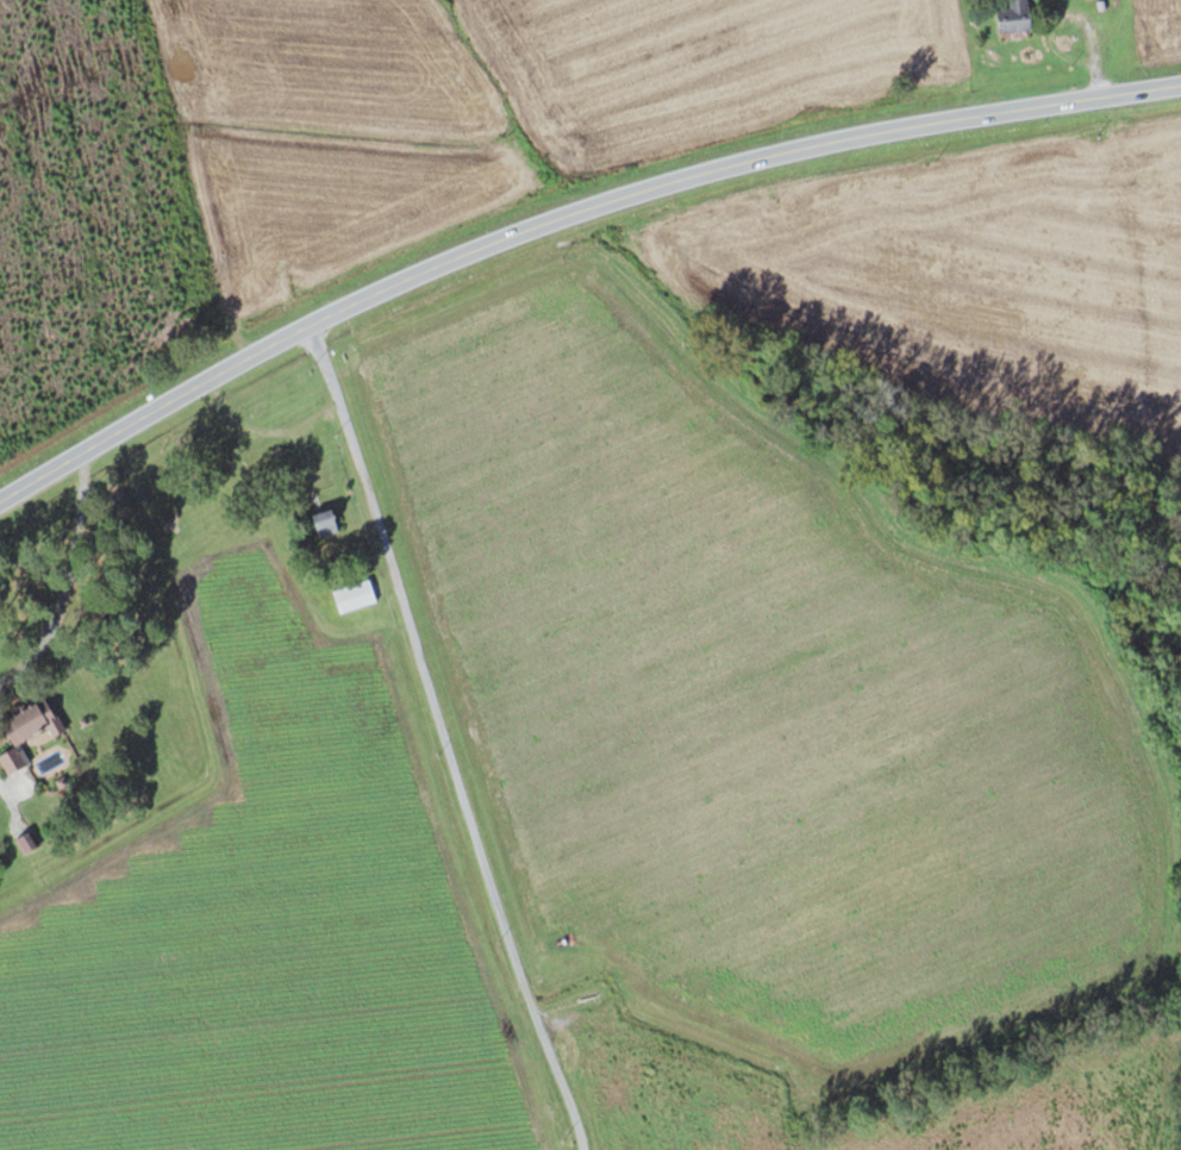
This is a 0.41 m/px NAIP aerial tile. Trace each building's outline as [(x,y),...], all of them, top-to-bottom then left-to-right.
[(999,8),(1000,33),(1035,32),(1034,0),(1011,0),(1011,7),(999,8)] [(322,538),(346,528),(337,505),(313,515),(322,538)] [(333,589),(341,613),(380,600),(372,576),(333,589)] [(34,763),(25,745),(52,731),(55,737),(68,730),(50,695),(8,717),(22,743),(0,754),(0,757),(10,776),(34,763)] [(26,852),(34,848),(28,835),(19,839),(26,852)]
